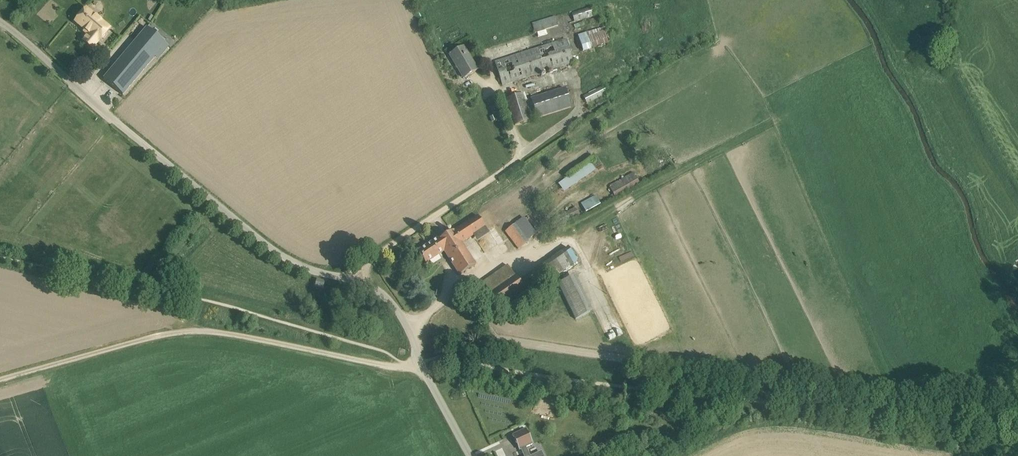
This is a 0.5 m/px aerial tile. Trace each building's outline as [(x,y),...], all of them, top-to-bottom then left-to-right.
[(571,13),(574,22),(593,16),(591,7),(571,13)] [(86,8),(75,22),(89,34),(83,42),(92,50),(99,42),(111,29),(86,8)] [(558,26),(555,16),(532,23),(535,33),(558,26)] [(579,35),(585,52),(612,42),(605,25),(579,35)] [(147,28),(136,40),(155,57),(160,52),(162,54),(169,46),(147,28)] [(574,62),(567,39),(495,62),(502,85),(574,62)] [(155,57),(136,40),(104,79),(123,95),(155,57)] [(478,70),(464,47),(450,55),(464,78),(478,70)] [(609,93),(605,85),(583,96),(587,104),(609,93)] [(570,107),(564,88),(524,100),(522,94),(507,98),(515,125),(528,121),(528,120),(570,107)] [(595,170),(589,161),(559,183),(565,192),(595,170)] [(615,197),(639,184),(633,173),(609,186),(615,197)] [(581,203),(585,213),(600,204),(595,196),(581,203)] [(551,220),(556,230),(581,217),(575,207),(551,220)] [(172,217),(186,229),(192,221),(179,210),(172,217)] [(440,237),(418,251),(426,264),(444,252),(460,275),(475,265),(462,243),(474,236),(485,228),(478,216),(454,231),(454,230),(441,238),(440,237)] [(523,218),(505,231),(518,249),(528,242),(527,240),(536,234),(523,218)] [(508,266),(483,282),(502,309),(502,308),(525,292),(527,295),(577,261),(568,247),(519,280),(508,266)] [(576,320),(590,313),(573,276),(558,283),(576,320)] [(498,411),(493,413),(498,423),(502,421),(498,411)] [(526,448),(534,444),(527,429),(514,435),(521,450),(522,449),(526,455),(530,455),(526,448)]
